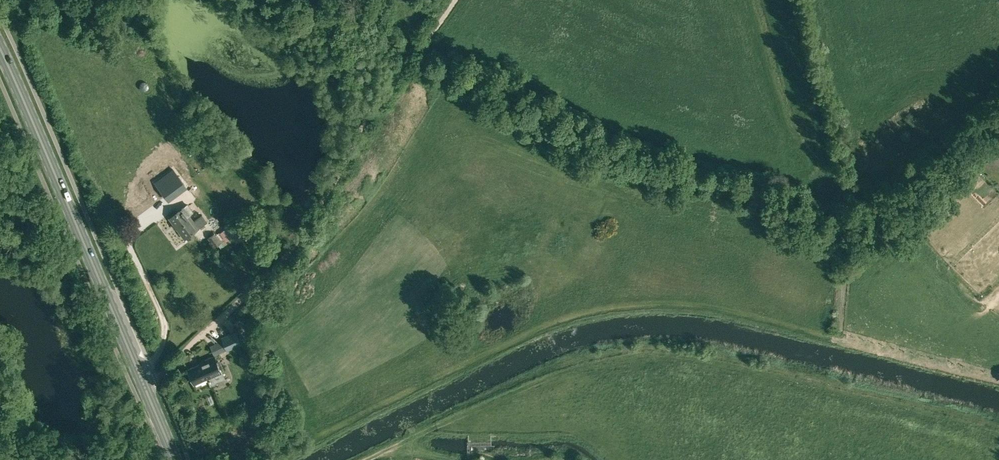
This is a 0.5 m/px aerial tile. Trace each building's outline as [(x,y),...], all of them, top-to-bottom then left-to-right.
[(998,169),(998,158),(995,154),(989,161),(998,169)] [(161,177),(155,181),(167,197),(173,192),(161,177)] [(187,204),(169,217),(184,237),(186,236),(188,239),(189,238),(194,234),(192,232),(194,230),(207,220),(202,214),(193,221),(188,214),(192,211),(187,204)] [(206,238),(213,247),(221,241),(215,232),(206,238)] [(222,338),(227,350),(242,344),(236,331),(222,338)] [(201,363),(188,369),(194,383),(207,377),(208,379),(222,373),(215,356),(201,362),(201,363)] [(261,410),(269,408),(267,397),(258,400),(261,410)]
